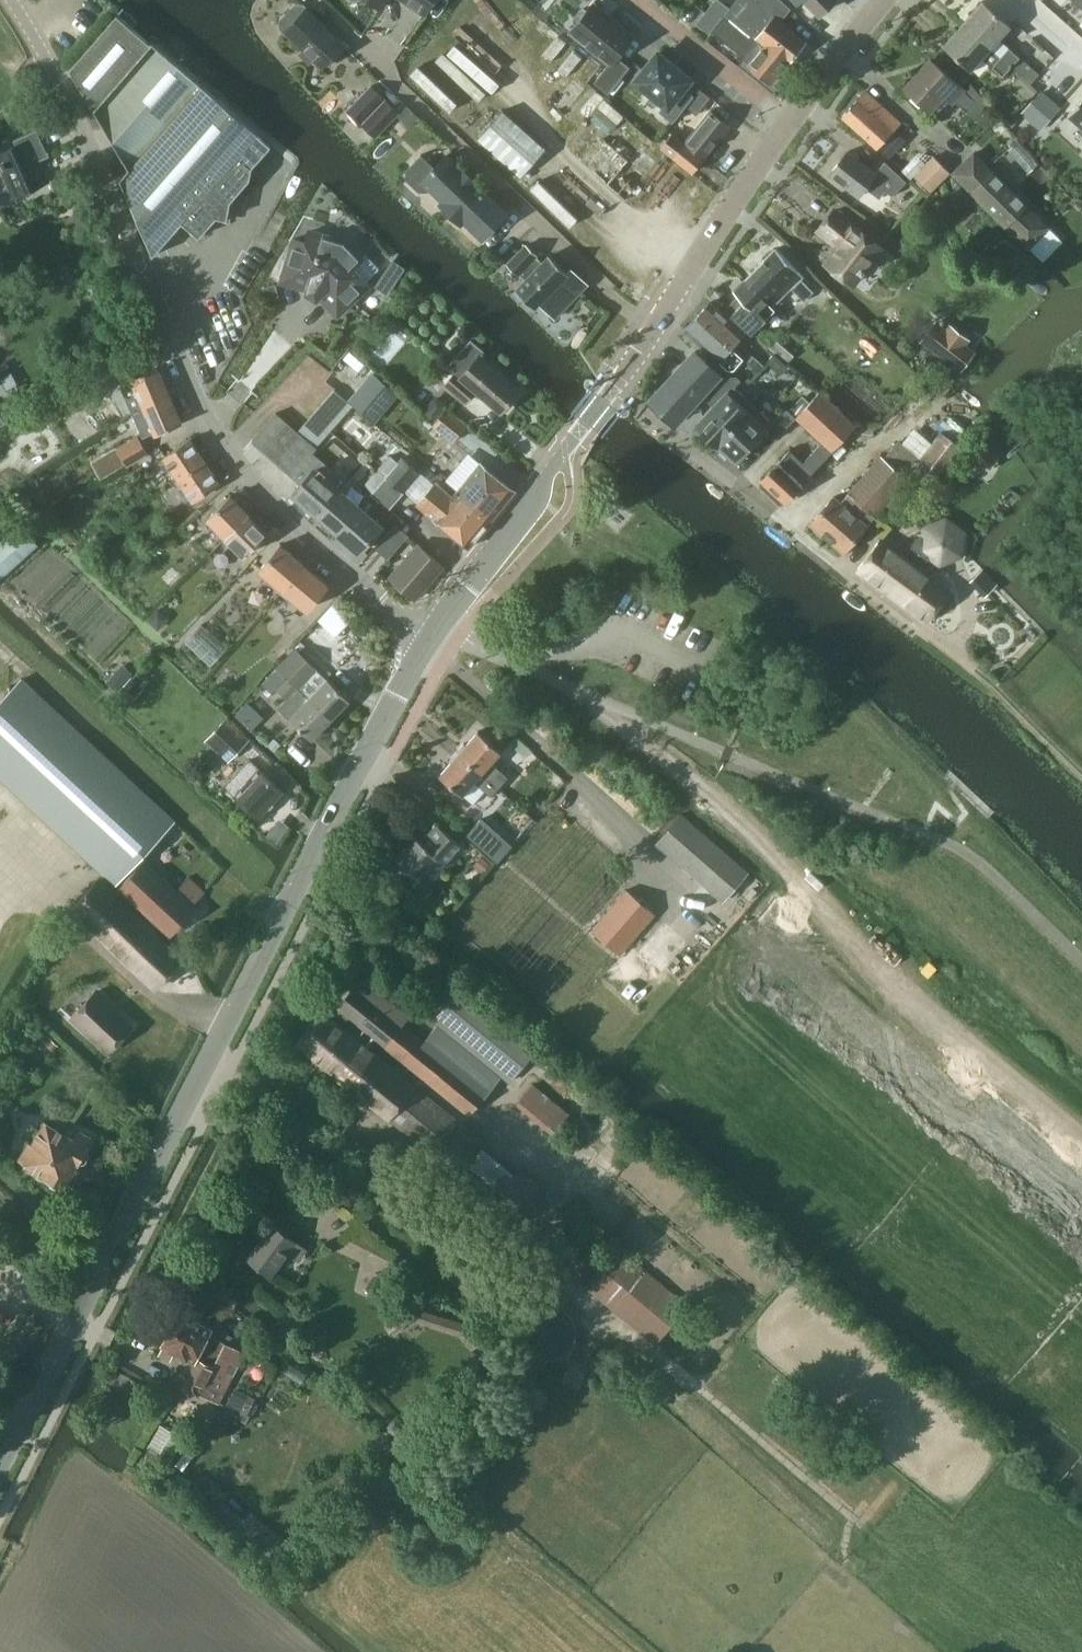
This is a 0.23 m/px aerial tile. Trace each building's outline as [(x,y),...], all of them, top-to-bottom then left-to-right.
[(434,0),(405,0),(424,13),(434,0)] [(788,63),(757,37),(756,35),(754,37),(725,12),(729,7),(721,0),(714,0),(696,22),(710,32),(711,30),(740,54),(739,55),(750,63),(749,64),(772,82),(788,63)] [(729,7),(725,12),(754,37),(756,35),(757,37),(788,63),(806,41),(781,20),(790,7),(782,0),(735,0),(729,7)] [(820,12),(832,0),(808,0),(820,12)] [(1012,66),(1021,56),(1000,38),(1012,25),(984,0),(963,23),(1012,66)] [(323,67),(345,44),(311,11),(306,5),(304,4),(299,3),(294,4),(280,18),(279,22),(280,26),(283,28),(304,49),(300,53),(310,63),(314,59),(323,67)] [(574,21),(576,24),(571,31),(610,63),(595,81),(609,93),(630,66),(618,56),(634,35),(594,3),(588,10),(585,8),(580,9),(575,16),(574,21)] [(118,13),(70,68),(73,68),(91,102),(94,107),(152,43),(118,13)] [(1003,76),(1012,66),(963,23),(943,45),(972,70),(983,58),(1003,76)] [(121,178),(154,255),(183,221),(200,236),(217,216),(228,218),(232,199),(251,178),(253,166),(252,165),(271,143),(154,41),(152,43),(94,107),(129,167),(121,178)] [(446,46),(438,54),(481,95),(489,87),(446,46)] [(686,106),(691,99),(680,91),(691,78),(690,78),(658,52),(635,81),(665,106),(661,110),(674,121),(686,106)] [(1012,66),(1032,83),(1041,73),(1021,56),(1012,66)] [(931,58),(905,87),(932,111),(944,98),(953,105),(955,102),(966,112),(981,95),(971,84),(966,90),(931,58)] [(421,61),(411,71),(449,108),(459,98),(421,61)] [(371,85),(348,109),(377,136),(400,112),(371,85)] [(697,115),(711,97),(700,88),(691,99),(686,106),(697,115)] [(878,148),(902,123),(866,90),(843,116),(878,148)] [(1040,92),(1029,104),(1047,120),(1057,108),(1040,92)] [(611,98),(597,110),(609,125),(623,114),(611,98)] [(1068,115),(1081,128),(1081,99),(1068,115)] [(522,176),(546,147),(503,109),(479,137),(522,176)] [(684,141),(704,158),(730,126),(710,109),(684,141)] [(49,178),(51,178),(42,158),(50,155),(37,126),(14,137),(17,144),(0,151),(0,200),(49,178)] [(662,147),(692,172),(704,158),(684,141),(673,133),(662,147)] [(876,171),(849,150),(830,174),(859,197),(866,188),(880,198),(886,190),(893,196),(907,180),(885,160),(876,171)] [(973,150),(951,172),(971,192),(1030,250),(1032,248),(1044,260),(1064,240),(1052,228),(1052,227),(973,150)] [(483,238),(507,213),(475,182),(477,181),(463,167),(461,169),(446,154),(435,166),(421,153),(420,154),(407,170),(407,177),(419,190),(428,190),(430,187),(444,200),(440,203),(461,223),(464,220),(483,238)] [(930,191),(949,171),(934,156),(914,176),(930,191)] [(854,284),(882,247),(837,210),(819,230),(835,243),(828,252),(832,255),(826,261),(854,284)] [(323,234),(310,231),(307,242),(294,238),(281,280),(308,288),(307,293),(316,300),(320,297),(338,315),(370,284),(366,279),(375,272),(362,258),(363,257),(346,240),(323,233),(323,234)] [(543,261),(536,255),(537,254),(526,244),(508,263),(519,273),(520,273),(526,279),(516,289),(535,307),(540,302),(555,316),(587,284),(571,268),(567,272),(549,254),(543,261)] [(773,307),(774,306),(792,288),(800,295),(810,284),(803,278),(805,276),(776,248),(745,280),(773,307)] [(776,309),(774,306),(773,307),(745,280),(734,291),(738,295),(724,309),(752,333),(767,318),(776,309)] [(696,316),(739,355),(745,347),(738,342),(746,333),(709,301),(696,316)] [(743,359),(739,355),(696,316),(685,329),(720,361),(728,369),(734,369),(743,359)] [(385,361),(403,335),(391,326),(373,353),(385,361)] [(448,364),(457,372),(447,383),(467,400),(477,389),(501,410),(519,389),(489,363),(490,362),(481,355),(484,350),(471,338),(448,364)] [(679,424),(687,416),(728,373),(700,348),(655,395),(656,402),(679,424)] [(133,410),(170,394),(158,366),(131,377),(132,380),(122,385),(133,410)] [(350,397),(378,417),(400,387),(373,366),(350,397)] [(7,391),(5,388),(17,382),(12,372),(1,378),(0,376),(0,395),(7,391)] [(716,444),(754,403),(736,386),(742,379),(738,375),(730,375),(728,373),(711,392),(720,402),(697,426),(701,430),(699,432),(714,445),(715,444),(716,444)] [(105,386),(93,393),(87,397),(98,414),(99,414),(115,403),(105,386)] [(334,389),(327,397),(346,413),(353,406),(334,389)] [(786,502),(856,423),(822,391),(799,415),(826,439),(805,463),(790,449),(760,479),(763,482),(763,485),(771,493),(775,492),(786,502)] [(170,394),(133,410),(144,435),(154,431),(155,434),(182,422),(170,394)] [(327,397),(320,405),(339,422),(346,413),(327,397)] [(434,423),(446,408),(434,399),(422,413),(434,423)] [(754,403),(716,444),(717,445),(718,444),(720,446),(719,447),(733,461),(735,459),(737,461),(766,430),(776,439),(797,417),(787,407),(773,422),(754,403)] [(320,405),(313,413),(331,430),(339,422),(320,405)] [(446,408),(434,423),(433,424),(454,441),(467,425),(446,408)] [(276,411),(252,439),(265,450),(289,422),(276,411)] [(313,413),(305,421),(324,438),(331,430),(313,413)] [(305,421),(298,430),(303,434),(317,446),(324,438),(305,421)] [(289,422),(265,450),(278,462),(286,453),(294,444),(303,434),(298,430),(289,422)] [(944,432),(915,470),(932,483),(961,445),(944,432)] [(127,464),(149,452),(139,434),(117,447),(127,464)] [(303,434),(294,444),(308,456),(317,446),(303,434)] [(179,477),(205,459),(191,438),(164,455),(179,477)] [(294,444),(286,453),(300,465),(308,456),(294,444)] [(286,453),(278,462),(292,474),(300,465),(286,453)] [(834,495),(811,522),(816,527),(815,529),(822,536),(824,534),(844,551),(909,477),(882,454),(841,501),(834,495)] [(398,461),(386,476),(405,492),(407,490),(422,472),(403,456),(398,461)] [(205,459),(179,477),(193,499),(220,481),(205,459)] [(481,462),(457,490),(492,518),(515,490),(481,462)] [(314,514),(340,485),(317,465),(292,494),(314,514)] [(373,492),(372,493),(390,509),(405,492),(386,476),(373,492)] [(435,481),(417,502),(463,540),(467,543),(470,545),(492,518),(457,490),(453,495),(435,481)] [(336,533),(362,504),(340,485),(314,514),(336,533)] [(227,535),(250,513),(231,494),(208,517),(227,535)] [(362,504),(336,533),(359,552),(384,523),(362,504)] [(250,513),(227,535),(245,554),(268,531),(250,513)] [(857,568),(927,622),(951,590),(921,567),(930,555),(941,564),(963,554),(967,530),(947,515),(925,524),(923,534),(919,536),(905,554),(881,536),(857,568)] [(40,542),(20,520),(0,539),(0,578),(40,542)] [(389,558),(409,534),(395,523),(375,546),(389,558)] [(286,590),(307,565),(281,543),(260,568),(286,590)] [(415,598),(444,565),(419,543),(390,576),(415,598)] [(307,565),(286,590),(308,608),(329,583),(307,565)] [(102,618),(82,639),(99,655),(133,617),(121,605),(106,622),(102,618)] [(215,662),(229,644),(201,622),(187,641),(215,662)] [(296,646),(279,668),(299,688),(309,697),(332,718),(351,698),(328,676),(323,682),(313,673),(318,668),(296,646)] [(123,687),(133,669),(121,662),(111,680),(123,687)] [(278,668),(268,679),(289,699),(292,698),(300,706),(290,716),(312,738),(332,718),(309,697),(299,688),(279,668),(278,668)] [(157,839),(175,819),(22,677),(0,700),(0,776),(115,884),(157,839)] [(227,761),(234,754),(249,738),(226,716),(204,739),(227,761)] [(478,730),(459,752),(499,787),(510,776),(492,761),(502,751),(478,730)] [(459,752),(440,774),(463,795),(473,803),(485,790),(492,796),(499,787),(459,752)] [(251,758),(225,784),(234,793),(259,818),(286,790),(260,766),(251,758)] [(694,875),(720,845),(682,812),(676,819),(657,842),(694,875)] [(437,822),(422,840),(416,835),(396,857),(419,877),(438,856),(445,862),(461,843),(437,822)] [(720,845),(694,875),(715,893),(723,900),(749,870),(720,845)] [(177,888),(146,859),(119,888),(150,917),(146,922),(100,879),(72,909),(156,987),(183,957),(155,931),(159,926),(170,935),(196,906),(194,903),(205,891),(189,876),(177,888)] [(654,912),(626,888),(591,928),(619,952),(654,912)] [(346,1022),(350,1017),(470,1114),(503,1075),(510,1081),(539,1045),(457,978),(427,1014),(439,1023),(424,1040),(404,1024),(410,1015),(362,977),(338,1007),(339,1008),(336,1013),(346,1022)] [(109,1050),(132,1025),(118,1011),(96,991),(72,1016),(109,1050)] [(324,1010),(297,1043),(460,1175),(487,1143),(417,1086),(418,1085),(324,1010)] [(553,1128),(569,1106),(533,1079),(517,1101),(553,1128)] [(568,1132),(579,1116),(569,1109),(558,1125),(568,1132)] [(75,1138),(45,1121),(33,1143),(37,1145),(26,1164),(64,1186),(78,1162),(86,1161),(90,1154),(88,1145),(92,1138),(79,1130),(75,1138)] [(301,1260),(309,1248),(273,1221),(247,1257),(272,1275),(289,1251),(301,1260)] [(657,1342),(687,1303),(615,1245),(585,1283),(657,1342)] [(571,1314),(570,1312),(568,1311),(566,1309),(563,1308),(561,1307),(559,1306),(557,1305),(554,1305),(552,1305),(549,1305),(547,1305),(545,1305),(542,1306),(540,1307),(538,1308),(536,1309),(534,1310),(532,1312),(530,1314),(529,1316),(527,1318),(526,1320),(525,1322),(524,1324),(524,1327),(523,1329),(523,1331),(523,1334),(524,1336),(524,1339),(525,1341),(526,1343),(527,1345),(528,1347),(530,1349),(533,1353),(535,1354),(537,1355),(539,1356),(541,1357),(543,1358),(546,1359),(548,1359),(553,1359),(558,1358),(560,1357),(562,1356),(564,1355),(568,1353),(570,1351),(571,1349),(573,1347),(574,1345),(575,1343),(576,1341),(577,1339),(577,1336),(578,1334),(578,1332),(578,1329),(577,1327),(577,1325),(576,1322),(575,1320),(574,1318),(573,1316),(571,1314)] [(386,1317),(389,1325),(413,1317),(410,1308),(386,1317)] [(245,1350),(211,1332),(213,1327),(179,1310),(162,1345),(163,1345),(159,1353),(171,1360),(176,1350),(195,1360),(184,1383),(219,1401),(233,1374),(229,1371),(234,1362),(238,1364),(245,1350)] [(161,1423),(149,1444),(173,1458),(185,1437),(161,1423)] [(221,1498),(209,1512),(228,1529),(241,1516),(221,1498)]
